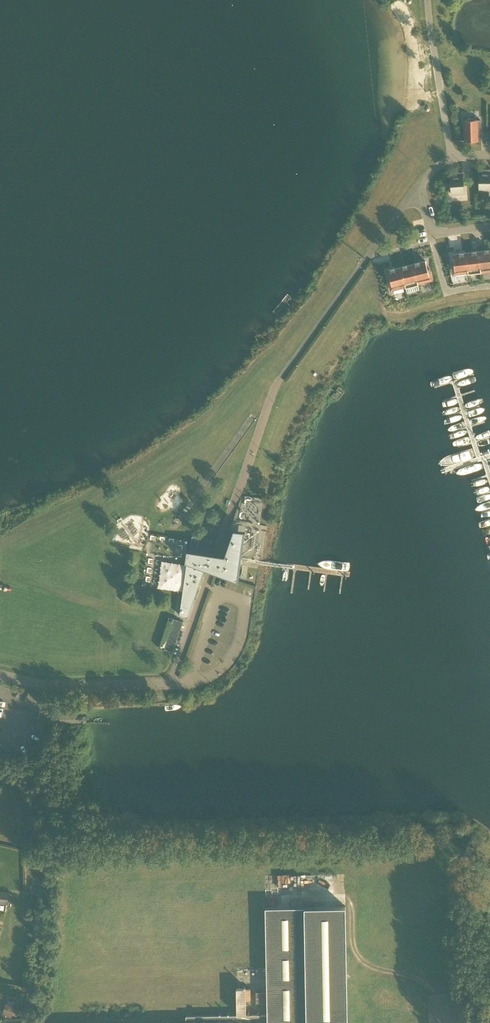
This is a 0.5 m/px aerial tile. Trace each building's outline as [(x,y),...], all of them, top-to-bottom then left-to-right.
[(460,141),(466,141),(482,140),(481,120),(474,120),(474,118),(468,118),(468,120),(465,120),(466,140),(460,140),(460,141)] [(489,190),(489,169),(479,169),(479,190),(489,190)] [(464,193),(463,172),(450,173),(451,194),(464,193)] [(481,273),(481,270),(489,268),(489,250),(479,251),(481,273)] [(479,273),(481,273),(479,251),(466,252),(468,274),(470,274),(470,273),(469,273),(468,271),(480,270),(481,272),(479,272),(479,273)] [(468,274),(466,252),(453,254),(454,262),(452,262),(453,269),(455,269),(455,271),(468,270),(468,274)] [(413,264),(418,285),(419,285),(418,281),(430,278),(429,275),(431,275),(430,268),(428,269),(425,260),(413,264)] [(416,285),(418,285),(413,264),(400,267),(406,288),(408,288),(408,287),(406,287),(406,285),(417,282),(418,284),(416,285)] [(406,288),(400,267),(388,270),(390,278),(388,279),(390,285),(392,285),(392,287),(405,284),(406,288)] [(241,559),(245,531),(233,529),(224,555),(187,550),(185,562),(187,562),(180,615),(188,618),(205,569),(238,580),(241,559)] [(190,550),(197,551),(199,537),(192,536),(190,550)] [(0,891),(0,903),(8,904),(10,892),(0,891)] [(267,1002),(267,1015),(246,1015),(245,990),(236,990),(237,1017),(185,1018),(185,1022),(347,1022),(345,906),(265,908),(267,992),(256,992),(256,1002),(267,1002)] [(15,1008),(15,1006),(7,1004),(6,1004),(3,1016),(12,1018),(12,1015),(17,1016),(19,1009),(15,1008)]
